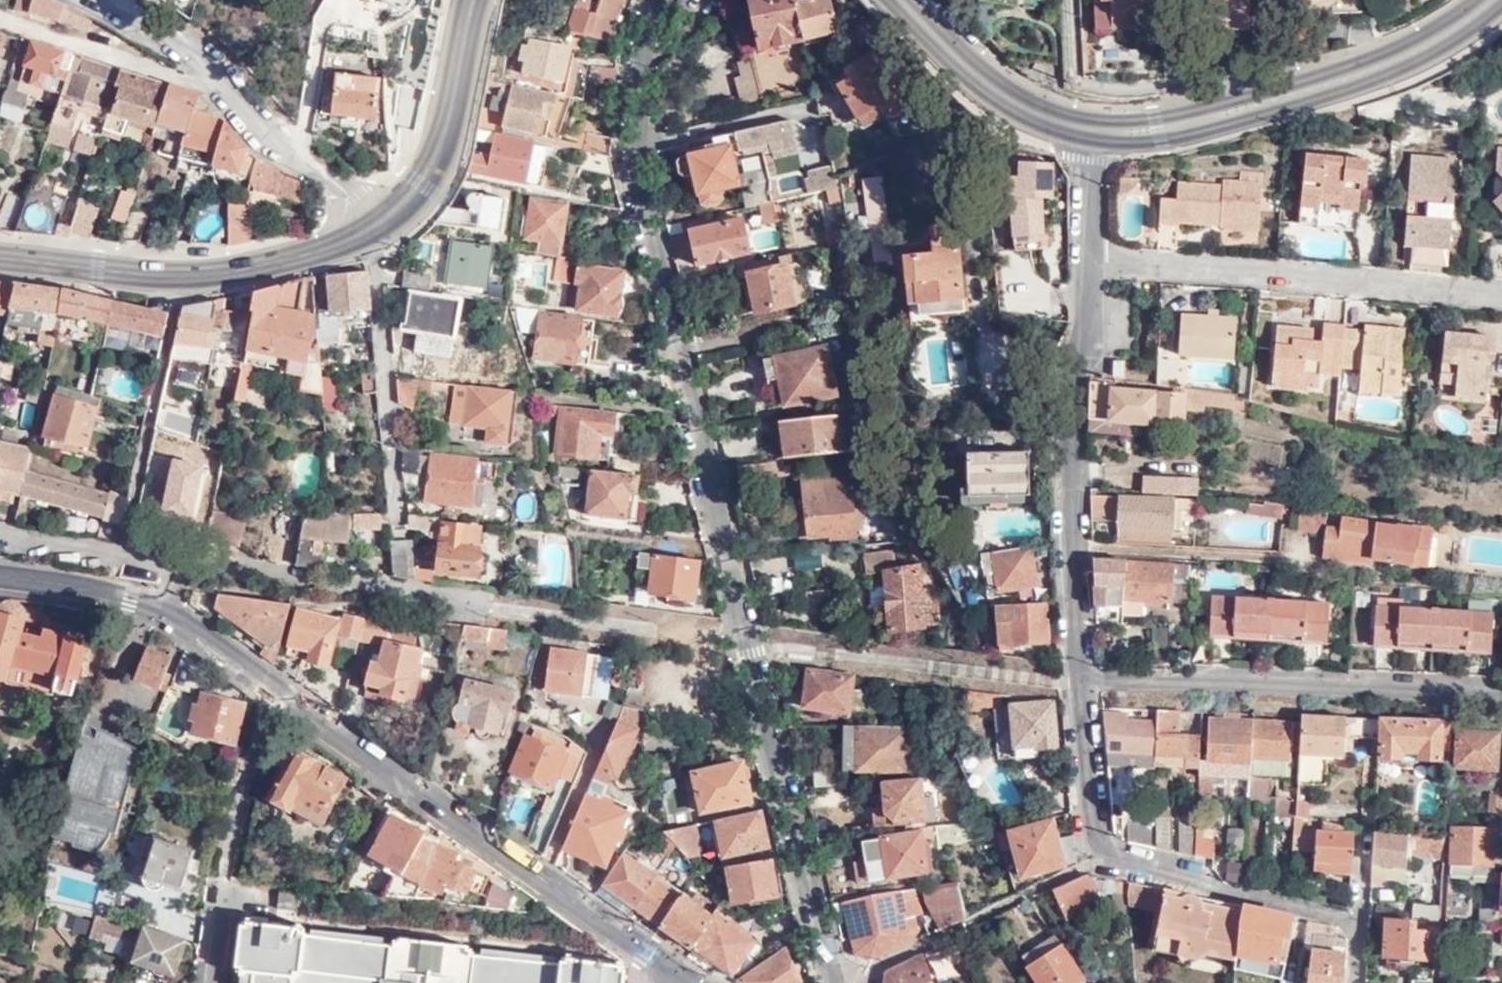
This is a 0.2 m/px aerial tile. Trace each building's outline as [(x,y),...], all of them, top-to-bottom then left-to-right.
[(55,0),(17,0),(13,7),(29,12),(30,10),(88,30),(95,19),(55,0)] [(402,9),(408,0),(385,0),(402,9)] [(604,54),(616,57),(617,44),(624,25),(616,22),(624,0),(603,0),(599,1),(592,6),(588,6),(586,10),(576,7),(566,31),(601,38),(599,44),(607,47),(604,54)] [(833,31),(828,0),(815,0),(795,9),(793,0),(749,0),(755,50),(799,41),(799,37),(833,31)] [(1096,29),(1155,28),(1155,0),(1095,0),(1096,29)] [(1197,27),(1247,28),(1248,0),(1198,0),(1197,27)] [(383,49),(381,32),(370,31),(370,42),(374,43),(374,48),(383,49)] [(519,49),(512,84),(559,94),(569,47),(516,35),(512,49),(519,49)] [(8,88),(22,41),(7,40),(0,36),(0,85),(8,88)] [(22,41),(8,88),(0,115),(0,116),(51,132),(74,55),(34,42),(22,41)] [(875,51),(845,71),(852,79),(840,87),(859,118),(880,104),(886,111),(895,113),(901,109),(904,104),(904,96),(875,51)] [(121,71),(74,55),(51,132),(49,138),(75,146),(71,157),(93,164),(104,128),(121,71)] [(752,59),(740,60),(743,76),(736,77),(741,102),(760,99),(752,59)] [(590,82),(615,84),(615,69),(602,68),(601,68),(590,67),(590,82)] [(157,127),(170,87),(121,71),(104,128),(125,133),(130,118),(157,127)] [(382,78),(340,73),(334,114),(345,115),(343,125),(360,127),(361,117),(377,119),(382,78)] [(533,141),(543,144),(576,151),(578,145),(546,137),(555,97),(503,86),(499,98),(493,97),(491,108),(506,112),(504,123),(535,133),(533,141)] [(182,153),(201,97),(170,87),(157,127),(155,133),(168,138),(162,156),(169,158),(171,150),(182,153)] [(201,97),(182,153),(181,156),(181,157),(240,173),(247,148),(242,143),(228,124),(221,117),(208,113),(211,103),(207,99),(201,97)] [(768,142),(796,135),(792,120),(789,120),(735,133),(737,141),(742,141),(744,151),(762,147),(763,153),(770,151),(768,142)] [(471,159),(467,175),(526,186),(526,184),(541,187),(546,164),(539,163),(543,144),(533,141),(478,128),(471,159)] [(588,153),(610,158),(611,138),(587,134),(584,153),(588,153)] [(799,149),(796,135),(768,142),(770,151),(771,155),(799,149)] [(761,203),(772,200),(769,188),(770,178),(766,179),(764,169),(739,176),(731,146),(689,155),(690,157),(679,159),(678,162),(683,188),(692,185),(696,200),(699,199),(701,204),(709,208),(718,206),(725,199),(724,194),(742,189),(746,207),(761,203)] [(1496,150),(1494,174),(1496,177),(1494,181),(1493,197),(1495,198),(1491,202),(1501,214),(1501,151),(1496,150)] [(581,170),(614,175),(610,158),(588,153),(581,170)] [(254,190),(228,190),(228,244),(252,240),(252,207),(277,214),(282,196),(303,202),(303,182),(257,157),(251,182),(255,188),(254,190)] [(1360,186),(1365,185),(1366,161),(1304,157),(1299,210),(1316,212),(1316,227),(1315,230),(1350,234),(1351,213),(1358,213),(1359,194),(1360,186)] [(1412,248),(1409,273),(1447,276),(1455,162),(1410,159),(1407,203),(1425,204),(1424,219),(1413,219),(1412,248)] [(1053,164),(1021,160),(1020,178),(1009,178),(1010,233),(1036,232),(1038,203),(1035,203),(1035,195),(1051,197),(1053,164)] [(836,189),(832,162),(807,167),(809,177),(804,178),(808,194),(836,189)] [(170,170),(168,191),(183,193),(186,172),(170,170)] [(891,249),(883,175),(876,176),(864,177),(874,262),(893,260),(891,249)] [(1239,175),(1238,183),(1264,186),(1264,178),(1239,175)] [(127,220),(140,182),(133,180),(129,190),(126,189),(117,216),(127,220)] [(1137,181),(1121,181),(1121,195),(1128,195),(1138,187),(1137,181)] [(1162,199),(1159,225),(1177,226),(1177,223),(1215,227),(1215,220),(1222,221),(1222,223),(1261,225),(1264,186),(1238,183),(1223,182),(1223,187),(1178,183),(1176,200),(1162,199)] [(20,231),(59,235),(63,222),(71,196),(35,184),(31,197),(20,231)] [(20,231),(31,197),(8,193),(0,216),(0,230),(20,231)] [(446,208),(436,221),(505,232),(511,199),(485,195),(483,208),(468,207),(446,208)] [(562,255),(575,257),(577,244),(569,243),(572,222),(569,222),(570,204),(536,198),(534,216),(528,215),(524,233),(530,234),(530,236),(542,238),(540,251),(562,255)] [(73,226),(72,230),(88,235),(99,203),(82,199),(73,226)] [(784,219),(778,199),(772,200),(761,203),(766,223),(784,219)] [(1316,212),(1299,210),(1299,211),(1298,226),(1316,227),(1316,212)] [(124,239),(142,241),(149,213),(133,212),(124,239)] [(697,265),(750,252),(742,218),(689,231),(697,265)] [(1404,249),(1412,248),(1413,219),(1406,218),(1404,249)] [(1215,220),(1215,227),(1222,227),(1222,231),(1260,235),(1261,225),(1222,223),(1222,221),(1215,220)] [(59,235),(70,236),(72,230),(73,226),(63,222),(59,235)] [(956,223),(932,225),(934,254),(904,256),(909,324),(924,323),(923,314),(963,310),(956,223)] [(1159,225),(1156,253),(1175,254),(1177,226),(1159,225)] [(827,246),(846,243),(845,238),(839,238),(837,230),(825,232),(827,246)] [(492,248),(452,241),(446,282),(486,288),(492,248)] [(789,254),(779,256),(781,267),(746,275),(747,276),(742,278),(749,313),(754,312),(755,315),(793,307),(786,266),(790,266),(789,254)] [(571,281),(575,257),(562,255),(558,279),(571,281)] [(625,272),(582,265),(579,281),(584,282),(580,308),(618,314),(624,306),(626,299),(623,293),(625,272)] [(371,309),(368,280),(368,271),(329,276),(330,298),(324,299),(326,313),(371,309)] [(405,287),(429,291),(431,276),(407,272),(405,287)] [(299,313),(305,279),(255,294),(251,313),(257,315),(246,365),(303,375),(301,390),(324,395),(323,387),(322,377),(319,344),(318,331),(317,318),(299,313)] [(0,284),(0,319),(8,320),(16,285),(0,284)] [(16,285),(8,320),(0,354),(0,360),(11,362),(21,332),(42,336),(39,345),(53,349),(54,338),(66,290),(16,285)] [(114,301),(66,290),(54,338),(87,344),(91,318),(110,322),(114,301)] [(461,301),(412,293),(410,308),(403,307),(400,329),(440,334),(439,344),(453,346),(461,301)] [(251,313),(255,294),(236,298),(233,314),(222,312),(210,370),(239,375),(240,372),(251,313)] [(124,303),(114,301),(110,322),(117,324),(124,303)] [(184,307),(171,363),(210,370),(222,312),(216,311),(218,301),(184,307)] [(133,328),(137,328),(142,308),(124,303),(117,324),(133,328)] [(521,331),(539,334),(542,312),(546,313),(547,308),(515,304),(521,331)] [(1058,304),(1058,321),(1070,323),(1070,305),(1058,304)] [(147,331),(165,335),(170,314),(142,308),(137,328),(147,331)] [(546,313),(542,312),(539,334),(536,358),(606,368),(607,362),(595,359),(597,338),(591,337),(593,320),(546,313)] [(1232,358),(1236,318),(1182,313),(1179,353),(1232,358)] [(1278,325),(1274,372),(1307,376),(1306,386),(1320,387),(1321,373),(1339,375),(1340,365),(1343,333),(1343,331),(1344,328),(1344,325),(1324,323),(1323,341),(1314,340),(1315,328),(1278,325)] [(1364,330),(1344,328),(1343,331),(1343,333),(1340,365),(1360,367),(1358,395),(1383,397),(1383,393),(1399,394),(1405,329),(1385,327),(1385,332),(1364,330)] [(134,344),(143,347),(144,344),(147,331),(137,328),(134,344)] [(340,330),(318,331),(319,344),(340,343),(340,330)] [(144,344),(162,348),(165,335),(147,331),(144,344)] [(1495,339),(1445,334),(1438,397),(1487,402),(1491,361),(1493,361),(1495,339)] [(825,347),(762,359),(771,401),(765,402),(766,410),(834,395),(825,347)] [(1122,358),(1112,358),(1112,373),(1123,374),(1122,358)] [(239,375),(234,405),(242,407),(248,374),(240,372),(239,375)] [(1274,372),(1273,382),(1277,382),(1276,388),(1305,390),(1306,386),(1307,376),(1274,372)] [(378,394),(376,373),(362,374),(363,395),(378,394)] [(193,387),(206,390),(208,381),(177,374),(174,386),(193,390),(193,387)] [(322,377),(323,387),(335,386),(335,377),(322,377)] [(444,393),(445,383),(397,378),(400,404),(415,409),(418,390),(444,393)] [(1109,423),(1162,427),(1163,420),(1186,422),(1188,400),(1233,407),(1235,394),(1180,387),(1090,378),(1088,419),(1109,420),(1109,423)] [(102,397),(47,380),(46,386),(99,408),(102,397)] [(505,443),(512,390),(452,383),(449,422),(489,428),(487,442),(483,442),(482,452),(492,453),(492,447),(503,448),(504,443),(505,443)] [(46,386),(44,393),(40,409),(51,412),(45,433),(47,434),(45,444),(83,456),(84,453),(96,456),(98,453),(85,449),(99,408),(46,386)] [(647,424),(648,415),(613,411),(613,416),(562,411),(563,406),(539,403),(539,414),(558,416),(554,455),(608,460),(606,473),(638,476),(640,457),(617,454),(619,435),(622,435),(623,421),(647,424)] [(788,458),(846,452),(843,432),(839,433),(836,415),(783,420),(788,458)] [(1088,419),(1089,432),(1089,433),(1161,438),(1162,427),(1109,423),(1109,420),(1088,419)] [(157,431),(152,453),(188,466),(186,477),(217,489),(223,457),(204,450),(195,446),(157,431)] [(21,495),(27,472),(34,436),(31,435),(27,447),(0,442),(0,443),(0,490),(16,494),(21,495)] [(197,435),(195,446),(204,450),(207,439),(197,435)] [(421,475),(423,450),(404,448),(402,474),(421,475)] [(1027,452),(968,453),(969,493),(960,493),(960,506),(1037,506),(1038,496),(1027,496),(1027,452)] [(498,466),(432,457),(427,501),(481,508),(485,483),(496,484),(498,466)] [(552,467),(555,478),(576,480),(576,470),(552,467)] [(637,495),(638,476),(606,473),(587,471),(583,515),(637,522),(639,503),(659,505),(660,497),(637,495)] [(88,513),(121,522),(127,497),(123,495),(27,472),(21,495),(39,499),(38,502),(47,505),(47,502),(79,511),(78,514),(87,516),(88,513)] [(1143,494),(1192,496),(1198,496),(1199,478),(1144,476),(1143,494)] [(850,477),(804,481),(805,499),(796,500),(796,521),(807,520),(808,536),(815,536),(815,542),(839,540),(839,535),(854,534),(850,477)] [(0,490),(0,499),(15,503),(16,494),(0,490)] [(212,512),(216,493),(209,491),(204,519),(202,519),(200,526),(209,528),(212,512)] [(1090,497),(1091,523),(1116,523),(1116,529),(1172,530),(1180,530),(1182,510),(1196,511),(1196,500),(1090,497)] [(1263,500),(1246,499),(1244,512),(1279,516),(1281,502),(1263,500)] [(1296,504),(1295,526),(1295,528),(1320,532),(1324,508),(1315,507),(1296,504)] [(332,508),(332,517),(340,516),(339,507),(332,508)] [(446,509),(444,520),(457,521),(458,511),(446,509)] [(209,528),(207,543),(240,548),(245,517),(212,512),(209,528)] [(382,528),(382,514),(356,516),(357,529),(382,528)] [(410,514),(410,524),(410,527),(421,529),(421,516),(410,514)] [(421,516),(421,529),(432,529),(431,537),(442,537),(444,524),(444,520),(421,516)] [(303,518),(296,565),(320,569),(321,554),(313,553),(316,537),(329,539),(329,542),(347,544),(350,531),(347,530),(347,525),(331,524),(331,517),(303,518)] [(1435,526),(1414,523),(1414,527),(1346,518),(1344,528),(1328,525),(1322,556),(1369,564),(1370,560),(1429,568),(1435,526)] [(444,524),(442,537),(438,571),(477,577),(477,574),(486,573),(487,557),(481,554),(481,550),(470,549),(473,528),(444,524)] [(1116,529),(1115,543),(1171,545),(1172,530),(1116,529)] [(391,542),(394,577),(432,581),(433,572),(412,569),(411,541),(391,542)] [(989,599),(1013,596),(1012,590),(1037,586),(1032,547),(983,553),(989,599)] [(698,561),(639,553),(638,567),(647,569),(645,585),(651,587),(651,592),(675,595),(675,603),(692,605),(698,561)] [(888,572),(901,571),(898,553),(869,555),(871,575),(888,572)] [(1093,562),(1095,606),(1117,607),(1118,620),(1107,619),(1107,624),(1122,625),(1123,601),(1183,604),(1185,565),(1093,562)] [(604,572),(593,570),(593,579),(605,580),(604,572)] [(921,570),(901,571),(888,572),(895,633),(943,626),(939,606),(926,607),(921,570)] [(826,589),(805,589),(805,611),(826,611),(826,589)] [(289,601),(217,591),(215,608),(272,648),(262,654),(274,663),(289,601)] [(1330,601),(1215,595),(1213,634),(1329,640),(1330,601)] [(1406,597),(1380,595),(1376,644),(1491,652),(1494,612),(1406,604),(1406,597)] [(82,638),(42,628),(42,632),(36,631),(34,637),(19,633),(22,617),(21,617),(20,610),(15,603),(8,601),(2,603),(0,605),(0,671),(9,673),(12,659),(59,671),(56,685),(74,690),(86,642),(82,638)] [(1050,642),(1045,603),(996,605),(1000,640),(996,641),(996,648),(1001,647),(1001,652),(1025,649),(1025,645),(1050,642)] [(337,630),(358,635),(358,634),(362,616),(345,612),(342,620),(298,609),(287,653),(329,663),(337,630)] [(383,617),(363,613),(362,616),(358,634),(379,639),(383,617)] [(506,629),(463,624),(461,635),(505,641),(506,629)] [(364,698),(402,707),(411,665),(418,666),(422,648),(413,646),(416,633),(390,628),(383,661),(372,659),(364,698)] [(165,668),(170,656),(146,646),(133,677),(158,688),(160,681),(166,683),(171,671),(165,668)] [(594,695),(599,653),(588,652),(588,651),(551,646),(545,689),(594,695)] [(852,676),(807,670),(803,705),(848,712),(852,676)] [(504,729),(515,692),(467,678),(460,699),(455,702),(452,708),(455,714),(459,719),(456,728),(467,731),(469,724),(477,727),(476,730),(478,734),(483,736),(487,735),(490,731),(496,733),(498,728),(504,729)] [(643,710),(643,688),(630,686),(594,771),(608,778),(610,773),(616,776),(636,730),(635,709),(643,710)] [(1000,695),(967,691),(966,708),(999,712),(1000,695)] [(193,731),(234,741),(243,703),(202,693),(193,731)] [(1051,702),(1010,705),(1015,756),(1047,754),(1046,748),(1055,747),(1051,702)] [(1155,709),(1152,710),(1151,720),(1123,719),(1123,712),(1102,711),(1108,764),(1156,767),(1155,764),(1155,709)] [(1178,710),(1155,709),(1155,764),(1199,765),(1199,761),(1200,736),(1177,735),(1178,710)] [(1199,761),(1199,765),(1199,789),(1213,790),(1211,775),(1247,777),(1250,720),(1238,720),(1238,712),(1221,711),(1221,719),(1207,719),(1206,761),(1199,761)] [(143,749),(91,714),(90,714),(52,827),(102,846),(111,831),(114,832),(143,749)] [(1299,722),(1298,751),(1296,783),(1314,784),(1316,752),(1343,754),(1345,734),(1380,735),(1381,718),(1300,715),(1299,722)] [(1378,758),(1442,761),(1443,748),(1450,749),(1451,721),(1381,718),(1380,735),(1378,758)] [(1250,720),(1247,777),(1246,802),(1255,804),(1267,795),(1268,777),(1287,777),(1288,751),(1298,751),(1299,722),(1250,720)] [(908,726),(845,724),(844,769),(906,771),(907,767),(915,767),(915,750),(908,750),(908,726)] [(526,732),(506,778),(525,785),(523,789),(549,799),(559,775),(570,780),(580,758),(540,741),(545,729),(536,725),(531,734),(526,732)] [(1498,778),(1501,734),(1458,732),(1457,766),(1451,766),(1449,795),(1456,795),(1457,777),(1498,778)] [(272,796),(294,807),(296,810),(299,816),(306,819),(317,819),(321,821),(345,777),(330,769),(333,763),(322,757),(319,762),(292,747),(291,750),(285,746),(281,753),(284,754),(277,766),(286,771),(272,796)] [(946,778),(937,758),(929,762),(936,779),(946,778)] [(699,812),(750,801),(740,761),(690,771),(699,812)] [(608,778),(594,771),(564,844),(605,862),(630,803),(602,790),(608,778)] [(815,774),(816,786),(841,785),(841,773),(815,774)] [(920,779),(883,781),(884,796),(874,797),(876,827),(934,824),(933,800),(921,800),(920,779)] [(1295,803),(1296,793),(1274,793),(1274,811),(1295,812),(1295,803)] [(1497,812),(1498,796),(1489,796),(1488,812),(1497,812)] [(1313,804),(1295,803),(1295,812),(1312,817),(1313,804)] [(767,845),(758,809),(709,821),(712,837),(698,839),(703,860),(709,860),(706,844),(719,841),(723,856),(737,853),(738,857),(755,853),(754,848),(767,845)] [(415,897),(416,896),(436,846),(437,843),(423,836),(426,829),(392,811),(369,853),(398,868),(384,893),(415,897)] [(1315,869),(1352,872),(1355,833),(1343,830),(1343,827),(1312,817),(1295,812),(1293,847),(1316,849),(1315,869)] [(1127,840),(1156,846),(1156,816),(1128,814),(1127,840)] [(1156,816),(1156,846),(1172,850),(1172,818),(1156,816)] [(1178,851),(1198,855),(1199,826),(1198,820),(1180,819),(1178,851)] [(1064,864),(1048,821),(1007,836),(1023,879),(1064,864)] [(969,824),(922,828),(922,837),(863,841),(865,862),(855,862),(856,882),(916,877),(916,886),(927,886),(927,880),(933,881),(930,847),(941,847),(941,851),(952,848),(976,841),(969,824)] [(692,825),(662,831),(674,846),(683,857),(692,850),(690,842),(695,839),(692,825)] [(1199,826),(1198,855),(1216,858),(1218,828),(1199,826)] [(1453,826),(1450,860),(1449,873),(1474,875),(1474,880),(1490,881),(1494,829),(1453,826)] [(1374,827),(1374,831),(1372,883),(1380,884),(1380,878),(1384,878),(1384,876),(1404,879),(1408,854),(1445,860),(1445,838),(1374,827)] [(674,846),(662,831),(656,840),(667,855),(674,846)] [(151,852),(145,869),(142,880),(143,885),(148,889),(156,891),(162,888),(167,883),(181,887),(194,850),(147,834),(141,850),(151,852)] [(488,877),(477,872),(478,868),(454,858),(456,851),(437,843),(436,846),(416,896),(422,895),(427,883),(441,888),(443,881),(468,891),(470,889),(482,894),(488,877)] [(136,866),(145,869),(151,852),(141,850),(136,866)] [(624,852),(603,885),(634,907),(655,874),(648,870),(650,865),(641,858),(637,862),(624,852)] [(775,895),(767,858),(723,867),(727,900),(734,902),(775,895)] [(1099,889),(1102,876),(1088,873),(1051,889),(1056,901),(1089,887),(1099,889)] [(1493,873),(1492,882),(1501,882),(1501,873),(1493,873)] [(655,874),(634,907),(658,924),(681,893),(655,874)] [(494,881),(484,905),(506,908),(515,894),(494,881)] [(1126,881),(1129,905),(1148,908),(1152,886),(1126,881)] [(941,926),(967,915),(960,884),(927,887),(941,926)] [(308,907),(309,889),(279,886),(278,905),(308,907)] [(1216,951),(1236,955),(1243,909),(1199,902),(1196,895),(1164,889),(1154,943),(1179,948),(1182,939),(1193,942),(1199,948),(1203,949),(1211,944),(1216,951)] [(99,905),(111,909),(111,906),(124,909),(127,896),(103,890),(99,905)] [(681,893),(658,924),(691,948),(712,916),(700,907),(705,900),(696,893),(691,900),(681,893)] [(1480,900),(1478,920),(1490,921),(1491,902),(1480,900)] [(1236,955),(1235,963),(1280,976),(1285,959),(1275,958),(1280,935),(1285,936),(1289,915),(1243,905),(1243,909),(1236,955)] [(1441,921),(1441,908),(1414,905),(1413,918),(1441,921)] [(721,916),(725,911),(718,906),(712,916),(691,948),(728,975),(754,940),(721,916)] [(94,936),(97,918),(59,910),(57,922),(75,925),(74,932),(94,936)] [(199,944),(202,921),(167,910),(160,931),(199,944)] [(99,911),(99,913),(97,918),(129,928),(130,926),(143,930),(133,960),(173,974),(185,941),(144,927),(144,926),(99,911)] [(242,922),(236,970),(242,976),(242,982),(624,982),(626,966),(624,966),(624,963),(621,963),(622,960),(619,960),(619,963),(615,963),(615,964),(572,960),(572,958),(570,958),(571,954),(566,954),(566,956),(563,956),(563,959),(561,959),(560,965),(555,964),(554,958),(482,950),(482,956),(474,956),(474,953),(472,953),(471,951),(468,950),(468,948),(398,940),(398,942),(394,941),(394,945),(391,945),(391,946),(383,946),(383,938),(311,931),(311,936),(305,936),(305,929),(303,929),(304,926),(301,926),(301,923),(298,923),(298,925),(295,925),(295,928),(254,924),(254,921),(251,921),(251,917),(247,917),(247,920),(244,920),(244,922),(242,922)] [(1441,921),(1413,918),(1413,922),(1385,921),(1383,957),(1427,959),(1432,932),(1440,932),(1441,921)] [(1305,933),(1310,934),(1305,982),(1343,982),(1347,937),(1335,935),(1337,925),(1308,920),(1305,933)] [(1188,960),(1203,949),(1199,948),(1193,942),(1182,939),(1179,948),(1188,960)] [(1047,942),(1020,957),(1024,965),(1051,949),(1047,942)] [(1062,944),(1028,966),(1039,982),(1086,982),(1062,944)] [(801,980),(796,982),(785,948),(742,982),(802,982),(801,980)] [(884,982),(938,982),(923,953),(886,971),(884,982)] [(117,978),(119,971),(90,960),(87,974),(105,979),(106,975),(117,978)]
